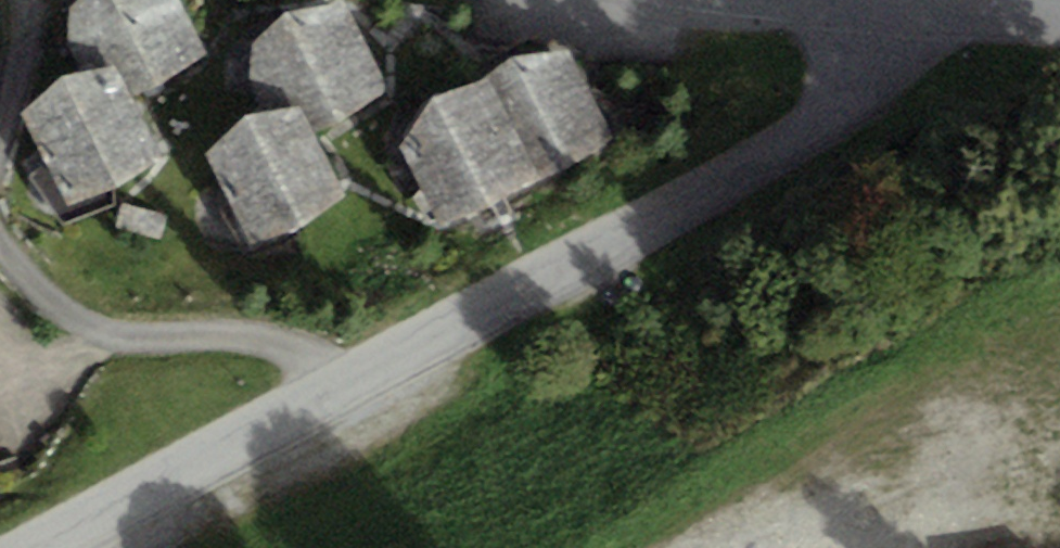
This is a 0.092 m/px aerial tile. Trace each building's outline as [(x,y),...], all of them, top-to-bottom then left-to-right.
[(70,7),(67,40),(74,74),(114,67),(129,98),(206,56),(179,0),(77,0),(70,7)] [(284,15),(253,45),(250,78),(258,112),(298,105),(312,136),(390,94),(345,2),(284,15)] [(512,58),(484,81),(536,182),(615,137),(570,50),(512,58)] [(114,67),(74,74),(62,76),(24,113),(66,204),(114,189),(160,159),(129,98),(114,67)] [(536,182),(484,81),(435,97),(400,148),(441,228),(536,182)] [(298,105),(258,112),(245,114),(207,151),(249,242),(297,227),(343,197),(312,136),(298,105)]
